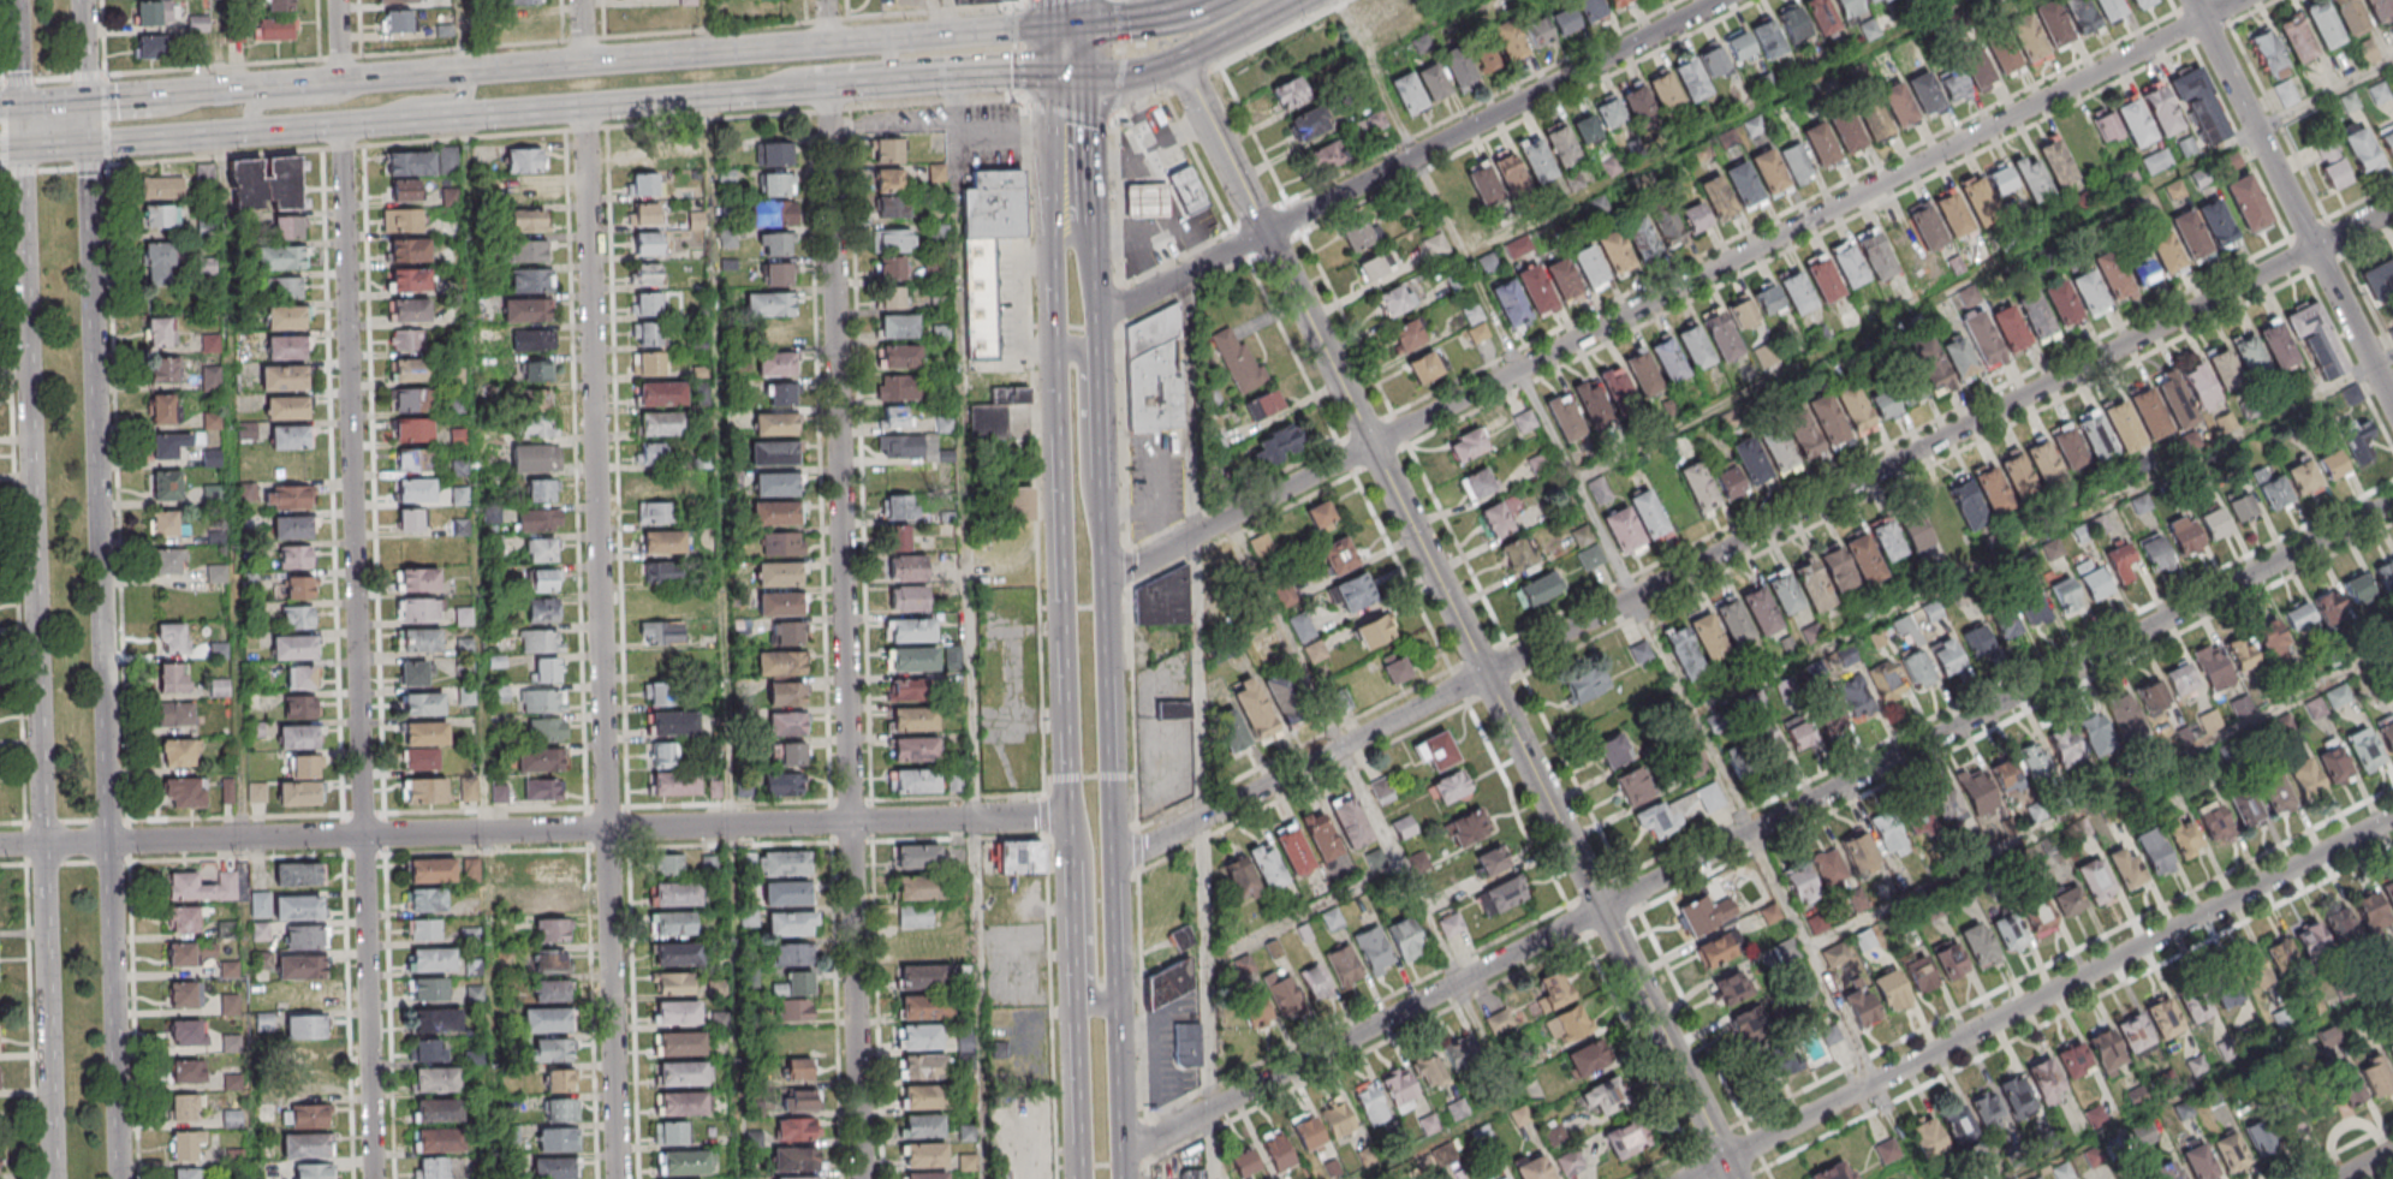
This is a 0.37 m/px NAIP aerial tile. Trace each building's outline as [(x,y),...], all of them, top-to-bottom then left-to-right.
[(137,1),(172,0),(173,22),(162,23),(162,26),(137,26),(137,1)] [(268,12),(268,0),(292,0),(292,11),(268,12)] [(1584,22),(1574,0),(1599,0),(1605,13),(1584,22)] [(1612,11),(1632,0),(1606,0),(1612,11)] [(1800,1),(1803,0),(1825,0),(1838,25),(1817,35),(1800,1)] [(1845,28),(1857,22),(1853,13),(1861,10),(1856,0),(1832,0),(1845,28)] [(2077,35),(2099,24),(2087,0),(2060,0),(2077,35)] [(2103,20),(2124,12),(2118,0),(2094,0),(2103,20)] [(2134,11),(2158,0),(2129,0),(2134,11)] [(2304,10),(2323,0),(2326,0),(2346,40),(2324,50),(2304,10)] [(2351,38),(2331,0),(2358,0),(2373,28),(2351,38)] [(2379,24),(2366,0),(2392,0),(2392,16),(2379,24)] [(2034,11),(2052,48),(2072,38),(2054,1),(2034,11)] [(1774,14),(1793,5),(1809,35),(1790,44),(1774,14)] [(1549,16),(1566,6),(1577,25),(1559,35),(1549,16)] [(382,32),(410,32),(410,10),(382,10),(382,32)] [(2278,23),(2296,62),(2316,53),(2297,10),(2285,16),(2287,19),(2278,23)] [(2005,22),(2025,62),(2047,52),(2026,11),(2005,22)] [(1523,24),(1542,14),(1553,38),(1534,47),(1523,24)] [(189,17),(208,17),(209,32),(189,34),(189,17)] [(1489,26),(1507,17),(1525,52),(1507,61),(1489,26)] [(255,19),(294,18),(294,41),(255,42),(255,19)] [(1749,28),(1768,18),(1784,50),(1764,59),(1749,28)] [(1857,25),(1871,18),(1880,34),(1865,41),(1857,25)] [(1981,36),(1999,75),(2020,65),(2002,26),(1981,36)] [(2249,37),(2267,75),(2272,72),(2274,77),(2285,71),(2284,67),(2287,65),(2268,28),(2249,37)] [(1722,41),(1742,31),(1752,52),(1732,61),(1722,41)] [(1500,64),(1484,32),(1468,41),(1483,72),(1500,64)] [(1409,41),(1424,34),(1431,48),(1415,55),(1409,41)] [(138,36),(165,36),(165,59),(139,60),(138,36)] [(1697,54),(1712,48),(1708,41),(1715,38),(1728,67),(1708,77),(1697,54)] [(2357,49),(2371,41),(2380,59),(2365,66),(2357,49)] [(1437,54),(1456,44),(1474,81),(1456,89),(1437,54)] [(1957,54),(1975,89),(1994,79),(1977,44),(1957,54)] [(1671,67),(1690,56),(1708,91),(1687,102),(1671,67)] [(1416,70),(1434,61),(1447,91),(1430,100),(1416,70)] [(2167,81),(2177,101),(2190,95),(2192,97),(2185,101),(2206,144),(2230,132),(2196,66),(2167,81)] [(1937,78),(1948,102),(1970,93),(1959,69),(1937,78)] [(1388,81),(1407,71),(1424,105),(1404,114),(1388,81)] [(1647,79),(1666,71),(1683,107),(1665,115),(1647,79)] [(1905,83),(1922,115),(1942,105),(1927,72),(1905,83)] [(1269,87),(1293,75),(1304,96),(1280,108),(1269,87)] [(2274,88),(2290,79),(2300,102),(2285,111),(2274,88)] [(1877,91),(1897,127),(1917,117),(1898,81),(1877,91)] [(2369,90),(2385,82),(2392,100),(2377,107),(2369,90)] [(2139,95),(2161,137),(2184,125),(2162,83),(2139,95)] [(1620,95),(1641,85),(1659,125),(1639,135),(1620,95)] [(2340,99),(2355,91),(2363,109),(2349,117),(2340,99)] [(2113,107),(2133,148),(2154,137),(2132,93),(2124,96),(2126,101),(2113,107)] [(1593,106),(1614,96),(1625,120),(1605,131),(1593,106)] [(1856,109),(1870,139),(1891,131),(1875,100),(1856,109)] [(1288,119),(1317,105),(1328,129),(1299,142),(1288,119)] [(2091,112),(2094,117),(2091,119),(2102,141),(2111,136),(2113,141),(2123,136),(2109,109),(2105,112),(2102,107),(2091,112)] [(1827,120),(1845,154),(1865,143),(1849,109),(1827,120)] [(1355,122),(1361,139),(1387,130),(1382,113),(1355,122)] [(1568,123),(1588,113),(1601,141),(1581,149),(1568,123)] [(1748,138),(1763,132),(1758,118),(1743,124),(1748,138)] [(1800,130),(1818,167),(1839,157),(1821,120),(1800,130)] [(2343,136),(2361,172),(2373,166),(2374,168),(2382,165),(2364,125),(2357,129),(2352,121),(2344,126),(2347,133),(2343,136)] [(2391,156),(2392,155),(2392,123),(2377,131),(2391,156)] [(1543,135),(1564,125),(1579,159),(1559,168),(1543,135)] [(2036,148),(2056,187),(2077,177),(2054,131),(2047,136),(2049,141),(2036,148)] [(1516,147),(1537,137),(1554,174),(1534,184),(1516,147)] [(1304,153),(1334,138),(1344,159),(1315,173),(1304,153)] [(2332,192),(2353,182),(2333,138),(2312,148),(2332,192)] [(876,139),(903,139),(904,163),(877,163),(876,139)] [(789,141),(756,141),(756,166),(789,166),(789,141)] [(1779,151),(1797,186),(1810,179),(1808,174),(1814,171),(1798,141),(1779,151)] [(1749,157),(1770,200),(1791,189),(1769,147),(1749,157)] [(507,150),(542,149),(543,173),(507,174),(507,150)] [(387,151),(387,175),(433,175),(433,151),(387,151)] [(1489,161),(1511,151),(1529,189),(1508,200),(1489,161)] [(2010,161),(2031,203),(2052,192),(2035,157),(2024,163),(2020,156),(2010,161)] [(299,196),(298,157),(230,159),(231,210),(305,209),(305,196),(299,196)] [(1722,171),(1742,208),(1754,202),(1756,208),(1766,203),(1743,160),(1722,171)] [(1986,174),(1996,195),(2014,185),(2001,161),(1993,165),(1995,168),(1986,174)] [(1185,220),(1163,174),(1187,162),(1210,208),(1185,220)] [(1465,173),(1484,163),(1502,198),(1483,208),(1465,173)] [(1562,174),(1577,168),(1583,185),(1570,191),(1562,174)] [(877,171),(903,171),(903,192),(879,193),(877,171)] [(974,173),(975,190),(963,190),(965,240),(993,239),(1024,238),(1020,171),(974,173)] [(2222,184),(2250,236),(2274,224),(2248,171),(2222,184)] [(632,174),(657,173),(657,196),(633,196),(632,174)] [(763,174),(788,173),(788,196),(764,197),(763,174)] [(1697,184),(1716,221),(1737,210),(1718,173),(1697,184)] [(1958,186),(1978,227),(1999,216),(1977,175),(1958,186)] [(183,177),(142,177),(142,198),(183,198),(183,177)] [(418,180),(390,180),(390,200),(418,200),(418,180)] [(509,203),(544,203),(544,180),(509,180),(509,203)] [(1553,180),(1561,200),(1546,207),(1536,189),(1553,180)] [(1169,218),(1168,184),(1126,185),(1127,219),(1169,218)] [(1934,201),(1952,238),(1962,233),(1964,238),(1974,233),(1953,191),(1934,201)] [(879,197),(903,196),(904,219),(880,220),(879,197)] [(2195,208),(2219,251),(2238,242),(2215,197),(2195,208)] [(1679,210),(1690,233),(1710,224),(1698,201),(1679,210)] [(1648,213),(1665,246),(1677,240),(1680,246),(1689,243),(1668,202),(1648,213)] [(635,204),(659,203),(660,226),(636,227),(635,204)] [(752,203),(796,203),(797,227),(752,228),(752,203)] [(1906,214),(1927,251),(1947,240),(1927,203),(1906,214)] [(178,227),(178,205),(142,205),(142,227),(178,227)] [(2190,208),(2213,255),(2204,258),(2201,252),(2189,258),(2169,218),(2190,208)] [(511,210),(548,209),(548,232),(511,233),(511,210)] [(383,210),(421,210),(422,233),(385,233),(383,210)] [(1620,224),(1638,261),(1659,251),(1642,214),(1620,224)] [(273,216),(273,239),(301,239),(301,216),(273,216)] [(1340,227),(1363,216),(1375,239),(1351,251),(1340,227)] [(2144,234),(2163,274),(2186,263),(2167,224),(2144,234)] [(930,225),(931,240),(946,240),(946,225),(930,225)] [(1594,238),(1611,275),(1633,263),(1615,227),(1594,238)] [(873,252),(913,252),(913,230),(873,230),(873,252)] [(1855,240),(1876,281),(1898,270),(1876,230),(1855,240)] [(636,233),(660,233),(661,255),(637,256),(636,233)] [(766,234),(790,233),(791,256),(767,257),(766,234)] [(1441,261),(1444,240),(1423,237),(1420,257),(1441,261)] [(392,239),(428,239),(428,262),(392,262),(392,239)] [(993,239),(998,358),(969,359),(965,240),(993,239)] [(508,242),(546,240),(547,263),(510,264),(508,242)] [(144,284),(173,284),(173,243),(144,243),(144,284)] [(1570,252),(1591,292),(1607,285),(1603,279),(1607,276),(1589,243),(1570,252)] [(1829,254),(1847,288),(1868,279),(1850,243),(1829,254)] [(256,248),(302,248),(303,269),(257,270),(256,248)] [(2090,258),(2112,300),(2124,294),(2126,299),(2136,294),(2113,248),(2090,258)] [(1355,261),(1377,250),(1389,273),(1365,285),(1355,261)] [(2126,266),(2137,287),(2160,275),(2149,254),(2126,266)] [(1543,267),(1565,305),(1572,302),(1568,296),(1581,290),(1562,256),(1543,267)] [(1804,267),(1823,304),(1844,293),(1824,256),(1804,267)] [(2374,302),(2392,293),(2392,256),(2359,272),(2374,302)] [(197,258),(216,257),(218,275),(198,276),(197,258)] [(881,258),(905,257),(906,280),(881,280),(881,258)] [(637,264),(660,263),(660,285),(637,286),(637,264)] [(767,264),(791,263),(792,286),(768,287),(767,264)] [(1514,273),(1535,314),(1547,308),(1549,312),(1558,308),(1535,263),(1514,273)] [(2068,278),(2089,318),(2109,308),(2089,267),(2068,278)] [(392,269),(428,269),(429,292),(393,292),(392,269)] [(1778,280),(1796,315),(1816,305),(1798,269),(1778,280)] [(512,270),(553,270),(554,293),(512,294),(512,270)] [(2040,287),(2060,327),(2082,316),(2062,276),(2040,287)] [(267,278),(303,278),(303,300),(267,300),(267,278)] [(1489,288),(1511,332),(1519,327),(1518,323),(1530,317),(1511,278),(1489,288)] [(1751,293),(1763,315),(1773,310),(1774,312),(1784,308),(1769,280),(1761,284),(1763,287),(1751,293)] [(1376,296),(1400,285),(1411,308),(1388,320),(1376,296)] [(880,288),(905,287),(905,310),(881,311),(880,288)] [(2013,299),(2037,345),(2058,334),(2035,288),(2013,299)] [(1726,306),(1738,328),(1758,318),(1744,291),(1736,296),(1737,300),(1726,306)] [(637,293),(661,293),(662,315),(638,316),(637,293)] [(746,294),(792,293),(793,317),(748,318),(746,294)] [(393,300),(429,299),(429,322),(393,323),(393,300)] [(505,300),(548,299),(548,322),(505,323),(505,300)] [(2284,316),(2314,302),(2347,368),(2322,380),(2302,339),(2310,334),(2309,331),(2294,337),(2284,316)] [(1178,338),(1178,332),(1179,332),(1178,303),(1127,329),(1129,361),(1178,338)] [(1491,335),(1475,303),(1459,311),(1476,343),(1491,335)] [(1988,314),(2008,353),(2030,343),(2010,303),(1988,314)] [(1697,315),(1722,363),(1743,352),(1718,304),(1697,315)] [(268,308),(304,306),(304,329),(268,331),(268,308)] [(1959,320),(1981,365),(1995,359),(1998,365),(2006,361),(1981,309),(1959,320)] [(876,317),(918,315),(919,339),(876,340),(876,317)] [(2257,331),(2276,370),(2297,359),(2275,315),(2266,320),(2268,326),(2257,331)] [(147,347),(176,347),(176,317),(147,317),(147,347)] [(1392,331),(1415,318),(1427,343),(1403,353),(1392,331)] [(1674,333),(1693,371),(1714,361),(1695,322),(1674,333)] [(639,324),(660,323),(660,346),(641,346),(639,324)] [(1210,337),(1230,327),(1239,347),(1245,344),(1257,368),(1261,365),(1269,381),(1242,397),(1210,337)] [(394,332),(424,331),(424,352),(395,352),(394,332)] [(513,332),(554,331),(555,352),(514,353),(513,332)] [(2231,344),(2251,383),(2272,373),(2252,333),(2231,344)] [(1940,345),(1960,383),(1969,379),(1965,374),(1978,368),(1962,334),(1940,345)] [(202,337),(221,335),(221,353),(202,355),(202,337)] [(269,338),(305,337),(305,359),(269,359),(269,338)] [(1648,347),(1667,385),(1687,374),(1668,337),(1648,347)] [(1909,349),(1935,397),(1956,385),(1929,337),(1909,349)] [(1129,361),(1131,434),(1159,434),(1159,428),(1180,427),(1178,338),(1129,361)] [(879,346),(921,345),(922,368),(880,369),(879,346)] [(1623,361),(1641,398),(1661,387),(1639,345),(1626,352),(1629,357),(1623,361)] [(2206,357),(2221,391),(2242,381),(2226,347),(2206,357)] [(1407,364),(1430,352),(1442,376),(1419,387),(1407,364)] [(639,355),(663,353),(665,376),(641,376),(639,355)] [(757,355),(794,353),(794,376),(758,377),(757,355)] [(149,383),(177,383),(177,358),(149,358),(149,383)] [(395,361),(431,359),(431,382),(395,383),(395,361)] [(2183,373),(2202,413),(2214,407),(2212,403),(2220,399),(2201,359),(2189,365),(2190,369),(2183,373)] [(552,381),(552,361),(519,361),(519,381),(552,381)] [(202,368),(221,367),(222,385),(203,386),(202,368)] [(1596,374),(1618,416),(1637,406),(1617,367),(1607,371),(1606,369),(1596,374)] [(261,369),(306,368),(306,391),(261,392),(261,369)] [(2151,377),(2177,429),(2196,419),(2171,368),(2151,377)] [(448,369),(465,369),(465,386),(450,387),(448,369)] [(1894,382),(1905,405),(1925,394),(1915,371),(1894,382)] [(2296,378),(2300,390),(2309,387),(2305,374),(2296,378)] [(877,377),(921,376),(921,399),(879,400),(877,377)] [(1572,388),(1595,433),(1605,428),(1601,422),(1611,417),(1591,379),(1572,388)] [(1833,393),(1856,437),(1876,427),(1852,379),(1837,387),(1838,389),(1833,393)] [(1864,395),(1877,419),(1901,407),(1888,382),(1864,395)] [(639,385),(685,383),(686,406),(641,406),(639,385)] [(764,383),(764,405),(794,405),(794,383),(764,383)] [(2127,397),(2149,440),(2171,430),(2149,386),(2127,397)] [(993,388),(993,404),(969,404),(969,439),(1006,439),(1005,404),(1029,404),(1029,388),(993,388)] [(395,391),(433,389),(434,412),(397,413),(395,391)] [(551,410),(551,390),(529,390),(529,410),(551,410)] [(1242,403),(1250,423),(1283,410),(1276,391),(1242,403)] [(1805,401),(1832,451),(1852,441),(1826,391),(1805,401)] [(1543,400),(1564,443),(1585,433),(1568,398),(1558,403),(1554,395),(1543,400)] [(267,398),(306,398),(308,419),(268,421),(267,398)] [(153,399),(178,399),(179,424),(154,425),(153,399)] [(448,399),(465,399),(465,416),(450,417),(448,399)] [(2101,410),(2123,453),(2143,442),(2123,399),(2101,410)] [(1778,413),(1803,459),(1815,453),(1818,459),(1826,454),(1797,403),(1778,413)] [(910,406),(880,406),(880,427),(910,427),(910,406)] [(2076,423),(2095,463),(2115,453),(2093,407),(2076,416),(2079,422),(2076,423)] [(1512,417),(1520,433),(1537,424),(1529,409),(1512,417)] [(641,413),(685,412),(686,435),(641,437),(641,413)] [(204,413),(224,413),(224,430),(204,431),(204,413)] [(755,415),(797,413),(797,436),(755,437),(755,415)] [(516,416),(552,416),(553,439),(516,439),(516,416)] [(1754,429),(1780,477),(1798,466),(1773,418),(1754,429)] [(2337,425),(2356,463),(2370,455),(2362,440),(2373,434),(2365,421),(2355,425),(2350,418),(2337,425)] [(397,421),(434,419),(434,442),(397,443),(397,421)] [(2047,431),(2066,470),(2087,459),(2066,421),(2047,431)] [(238,423),(257,423),(257,441),(238,441),(238,423)] [(1264,467),(1301,447),(1288,423),(1251,443),(1264,467)] [(1446,442),(1457,463),(1488,447),(1477,427),(1446,442)] [(272,428),(308,428),(308,449),(272,451),(272,428)] [(1730,445),(1750,486),(1772,475),(1751,434),(1730,445)] [(153,435),(191,435),(191,447),(178,448),(178,460),(153,462),(153,435)] [(880,437),(922,436),(923,459),(881,460),(880,437)] [(2024,448),(2042,487),(2062,477),(2044,439),(2024,448)] [(641,443),(666,442),(666,465),(642,466),(641,443)] [(751,443),(797,442),(798,465),(752,466),(751,443)] [(511,445),(511,473),(557,472),(557,445),(511,445)] [(2316,459),(2327,481),(2347,471),(2335,448),(2316,459)] [(203,451),(222,449),(224,470),(204,471),(203,451)] [(431,472),(431,450),(395,450),(395,472),(431,472)] [(1525,459),(1535,477),(1550,469),(1541,452),(1525,459)] [(1998,463),(2017,501),(2038,492),(2019,452),(1998,463)] [(2285,470),(2297,495),(2308,489),(2310,495),(2322,489),(2308,458),(2285,470)] [(1678,469),(1698,511),(1719,501),(1697,459),(1678,469)] [(1713,476),(1724,500),(1744,490),(1730,459),(1719,464),(1722,471),(1713,476)] [(452,462),(469,460),(469,478),(453,478),(452,462)] [(1971,474),(1990,516),(2013,505),(1994,464),(1971,474)] [(2250,471),(2268,510),(2280,505),(2282,510),(2293,505),(2279,475),(2269,478),(2263,465),(2250,471)] [(1459,480),(1470,501),(1500,486),(1495,478),(1492,480),(1484,466),(1459,480)] [(643,474),(677,472),(678,494),(643,495),(643,474)] [(155,474),(180,474),(180,499),(155,499),(155,474)] [(756,475),(798,474),(799,496),(756,498),(756,475)] [(1585,483),(1597,506),(1613,498),(1601,475),(1585,483)] [(398,481),(434,480),(435,502),(399,504),(398,481)] [(1947,488),(1968,531),(1987,523),(1966,480),(1947,488)] [(529,481),(553,481),(554,502),(529,504),(529,481)] [(271,487),(271,509),(310,509),(310,487),(271,487)] [(1032,521),(1032,487),(1006,487),(1006,521),(1032,521)] [(453,489),(469,488),(470,506),(453,506),(453,489)] [(1626,498),(1651,544),(1671,535),(1647,488),(1626,498)] [(2226,502),(2237,523),(2258,511),(2255,504),(2252,505),(2246,492),(2226,502)] [(882,519),(915,519),(915,495),(882,495),(882,519)] [(1337,522),(1326,499),(1303,511),(1315,534),(1337,522)] [(1478,511),(1493,540),(1513,529),(1498,500),(1478,511)] [(754,504),(796,502),(797,525),(755,528),(754,504)] [(639,505),(675,504),(675,524),(639,525),(639,505)] [(1894,514),(1915,558),(1927,552),(1925,548),(1934,544),(1916,505),(1894,514)] [(484,506),(502,506),(502,522),(484,523),(484,506)] [(1601,518),(1621,558),(1645,546),(1625,506),(1601,518)] [(2191,518),(2202,542),(2230,530),(2218,506),(2191,518)] [(399,511),(423,510),(424,532),(399,534),(399,511)] [(519,512),(561,510),(562,526),(554,528),(554,532),(520,534),(519,512)] [(153,513),(178,512),(178,538),(153,538),(153,513)] [(1868,524),(1886,561),(1906,552),(1887,514),(1868,524)] [(273,538),(312,538),(312,516),(273,516),(273,538)] [(2202,542),(2178,553),(2167,530),(2169,529),(2167,523),(2181,516),(2184,522),(2191,518),(2202,542)] [(452,520),(469,520),(470,537),(453,537),(452,520)] [(1568,531),(1577,548),(1594,540),(1585,523),(1568,531)] [(908,552),(908,526),(886,526),(886,552),(908,552)] [(1841,543),(1864,586),(1886,574),(1864,531),(1841,543)] [(644,534),(684,532),(685,554),(644,555),(644,534)] [(763,535),(805,534),(806,556),(763,558),(763,535)] [(2136,544),(2149,571),(2161,565),(2165,571),(2173,566),(2156,534),(2136,544)] [(1358,564),(1344,536),(1317,549),(1331,578),(1358,564)] [(1499,546),(1512,573),(1532,564),(1519,536),(1499,546)] [(530,541),(554,541),(555,562),(531,564),(530,541)] [(2102,553),(2118,585),(2131,578),(2125,565),(2133,560),(2125,542),(2102,553)] [(1576,554),(1585,572),(1605,561),(1595,543),(1576,554)] [(1816,556),(1835,594),(1857,583),(1838,544),(1816,556)] [(280,568),(311,568),(311,546),(280,546),(280,568)] [(154,550),(179,550),(180,576),(155,577),(154,550)] [(1790,570),(1812,612),(1833,601),(1808,554),(1802,558),(1804,562),(1790,570)] [(891,558),(927,556),(928,582),(892,583),(891,558)] [(2072,566),(2089,602),(2113,590),(2100,565),(2093,568),(2088,559),(2072,566)] [(679,582),(679,562),(644,562),(644,582),(679,582)] [(2376,564),(2378,592),(2392,591),(2392,563),(2376,564)] [(225,564),(207,564),(207,582),(225,582),(225,564)] [(758,565),(800,564),(802,586),(760,588),(758,565)] [(1762,577),(1781,614),(1802,605),(1782,566),(1762,577)] [(1512,591),(1520,607),(1525,605),(1526,607),(1565,588),(1554,567),(1517,586),(1518,588),(1512,591)] [(401,571),(439,570),(439,593),(401,594),(401,571)] [(532,571),(556,571),(558,593),(534,594),(532,571)] [(1344,616),(1375,602),(1363,574),(1331,588),(1344,616)] [(2364,574),(2342,584),(2353,608),(2375,598),(2364,574)] [(1135,625),(1189,625),(1188,575),(1134,576),(1135,625)] [(2048,586),(2061,613),(2079,603),(2076,596),(2079,595),(2068,576),(2048,586)] [(285,577),(285,599),(312,599),(312,577),(285,577)] [(1738,596),(1760,636),(1781,625),(1760,585),(1738,596)] [(892,589),(928,588),(928,613),(892,614),(892,589)] [(2335,590),(2312,600),(2323,626),(2346,616),(2335,590)] [(2017,602),(2029,629),(2047,620),(2044,613),(2047,612),(2038,593),(2017,602)] [(760,595),(802,594),(803,617),(760,618),(760,595)] [(1713,608),(1733,645),(1754,636),(1733,597),(1713,608)] [(558,622),(558,598),(527,598),(527,622),(558,622)] [(401,601),(439,600),(439,623),(401,624),(401,601)] [(1927,625),(1942,617),(1935,602),(1919,610),(1927,625)] [(2254,628),(2269,663),(2294,652),(2287,638),(2317,625),(2307,602),(2278,615),(2279,617),(2254,628)] [(312,628),(312,606),(281,606),(281,628),(312,628)] [(1988,617),(2001,642),(2023,631),(2010,606),(1988,617)] [(456,609),(472,609),(474,627),(457,627),(456,609)] [(1687,621),(1708,663),(1730,654),(1709,611),(1687,621)] [(1353,629),(1363,651),(1393,637),(1383,615),(1353,629)] [(1911,629),(1905,618),(1893,625),(1899,636),(1911,629)] [(893,621),(935,620),(935,643),(893,644),(893,621)] [(1799,629),(1806,644),(1823,636),(1816,621),(1799,629)] [(1959,635),(1972,659),(1995,647),(1982,621),(1959,635)] [(157,652),(189,652),(189,623),(157,623),(157,652)] [(641,624),(683,624),(683,647),(642,648),(641,624)] [(778,624),(803,624),(803,647),(778,647),(778,624)] [(1663,635),(1685,680),(1706,671),(1684,625),(1663,635)] [(403,631),(440,630),(441,653),(404,654),(403,631)] [(562,630),(520,630),(520,651),(562,651),(562,630)] [(1776,639),(1786,656),(1798,649),(1790,633),(1776,639)] [(2235,673),(2257,666),(2247,635),(2225,642),(2235,673)] [(1930,653),(1941,675),(1953,671),(1956,677),(1966,671),(1949,637),(1937,643),(1940,648),(1930,653)] [(269,638),(315,638),(316,661),(269,662),(269,638)] [(457,641),(475,639),(475,656),(457,656),(457,641)] [(1635,664),(1653,656),(1645,639),(1628,647),(1635,664)] [(2191,653),(2213,694),(2235,682),(2213,641),(2191,653)] [(892,650),(937,649),(939,672),(893,673),(892,650)] [(1900,659),(1911,684),(1917,680),(1919,685),(1935,678),(1921,649),(1900,659)] [(1380,662),(1391,686),(1411,676),(1401,652),(1380,662)] [(757,654),(804,653),(804,675),(758,677),(757,654)] [(1864,671),(1880,703),(1905,691),(1899,679),(1895,681),(1891,671),(1894,668),(1889,659),(1864,671)] [(536,661),(560,660),(561,683),(536,684),(536,661)] [(2199,686),(2185,661),(2162,674),(2176,699),(2199,686)] [(400,686),(428,686),(428,662),(400,662),(400,686)] [(1574,704),(1610,687),(1599,664),(1563,681),(1574,704)] [(160,666),(187,665),(187,693),(161,695),(160,666)] [(315,666),(286,666),(286,689),(315,689),(315,666)] [(1268,678),(1279,727),(1301,723),(1290,673),(1268,678)] [(1253,745),(1275,737),(1255,678),(1232,686),(1253,745)] [(1864,678),(1840,684),(1849,719),(1873,713),(1864,678)] [(2136,689),(2150,717),(2172,706),(2158,678),(2136,689)] [(893,680),(928,680),(929,703),(894,703),(893,680)] [(674,682),(643,682),(643,706),(674,706),(674,682)] [(769,684),(805,684),(805,707),(770,707),(769,684)] [(492,687),(510,687),(511,703),(493,704),(492,687)] [(458,689),(476,689),(476,704),(458,704),(458,689)] [(520,689),(520,712),(566,712),(566,689),(520,689)] [(2104,702),(2121,740),(2145,730),(2127,691),(2104,702)] [(1840,726),(1827,692),(1808,700),(1822,733),(1840,726)] [(405,695),(442,693),(444,717),(406,719),(405,695)] [(284,696),(284,717),(316,717),(316,696),(284,696)] [(1190,701),(1156,701),(1156,719),(1190,719),(1190,701)] [(159,726),(193,726),(193,703),(159,703),(159,726)] [(895,710),(937,709),(939,732),(897,733),(895,710)] [(1214,716),(1227,756),(1249,749),(1237,709),(1214,716)] [(2117,747),(2099,710),(2076,722),(2095,758),(2117,747)] [(651,714),(698,713),(698,737),(653,738),(651,714)] [(770,715),(805,714),(805,737),(770,738),(770,715)] [(1797,752),(1815,740),(1799,714),(1781,725),(1797,752)] [(529,717),(529,741),(565,741),(565,717),(529,717)] [(1755,764),(1781,754),(1769,723),(1720,742),(1734,780),(1758,771),(1755,764)] [(406,725),(447,724),(448,748),(406,748),(406,725)] [(2064,771),(2087,758),(2068,724),(2045,736),(2064,771)] [(2344,737),(2363,774),(2386,763),(2366,725),(2344,737)] [(280,728),(317,727),(319,751),(280,752),(280,728)] [(1428,761),(1434,773),(1459,760),(1443,729),(1412,746),(1422,765),(1428,761)] [(1596,741),(1604,768),(1631,760),(1622,733),(1596,741)] [(2322,743),(2325,751),(2315,756),(2331,788),(2354,777),(2334,737),(2322,743)] [(895,740),(937,739),(939,762),(897,763),(895,740)] [(2054,774),(2037,739),(2015,750),(2033,785),(2054,774)] [(166,742),(194,740),(194,768),(167,769),(166,742)] [(1723,808),(1699,740),(1676,748),(1692,792),(1637,811),(1648,841),(1682,829),(1678,816),(1699,808),(1702,815),(1723,808)] [(649,742),(649,767),(674,767),(674,742),(649,742)] [(806,743),(774,743),(774,765),(806,765),(806,743)] [(405,770),(440,770),(440,749),(405,749),(405,770)] [(517,772),(561,772),(561,749),(517,749),(517,772)] [(291,755),(291,777),(317,777),(317,755),(291,755)] [(1987,770),(2002,800),(2025,788),(2010,758),(1987,770)] [(2286,769),(2309,758),(2326,790),(2303,802),(2286,769)] [(1628,807),(1653,795),(1638,765),(1613,778),(1628,807)] [(1428,786),(1440,809),(1472,792),(1460,769),(1428,786)] [(898,773),(940,772),(940,794),(898,796),(898,773)] [(2256,785),(2279,773),(2296,805),(2273,817),(2256,785)] [(654,774),(700,774),(700,797),(654,798),(654,774)] [(1959,789),(1979,821),(2003,806),(1982,774),(1959,789)] [(767,775),(806,775),(806,782),(803,782),(803,798),(767,798),(767,775)] [(204,808),(204,778),(163,778),(163,808),(204,808)] [(524,800),(563,800),(563,779),(524,779),(524,800)] [(407,782),(445,780),(446,804),(409,805),(407,782)] [(460,801),(477,801),(477,780),(460,780),(460,801)] [(279,805),(320,805),(320,782),(279,782),(279,805)] [(266,800),(266,783),(249,783),(249,800),(266,800)] [(2226,798),(2249,787),(2266,820),(2243,830),(2226,798)] [(1966,816),(1952,788),(1930,799),(1944,827),(1966,816)] [(1372,840),(1350,793),(1328,804),(1350,850),(1372,840)] [(2193,812),(2216,800),(2233,833),(2210,845),(2193,812)] [(1324,868),(1344,858),(1320,809),(1300,819),(1324,868)] [(1870,819),(1888,858),(1910,848),(1892,809),(1870,819)] [(1456,848),(1491,839),(1484,812),(1449,820),(1456,848)] [(1908,819),(1913,835),(1931,831),(1926,814),(1908,819)] [(2179,858),(2203,849),(2190,814),(2166,823),(2179,858)] [(1315,868),(1293,823),(1272,834),(1294,878),(1315,868)] [(2133,839),(2155,828),(2174,868),(2154,879),(2133,839)] [(1839,843),(1854,874),(1879,862),(1864,831),(1839,843)] [(1043,873),(1043,841),(999,841),(999,873),(1043,873)] [(1288,883),(1267,841),(1247,851),(1267,893),(1288,883)] [(897,848),(942,846),(943,870),(898,871),(897,848)] [(1483,879),(1510,866),(1499,846),(1473,859),(1483,879)] [(1827,891),(1850,877),(1832,846),(1809,859),(1827,891)] [(2109,861),(2132,848),(2148,881),(2126,892),(2109,861)] [(1365,856),(1374,870),(1384,863),(1376,849),(1365,856)] [(764,855),(810,853),(810,876),(764,877),(764,855)] [(683,854),(655,854),(655,874),(683,874),(683,854)] [(1220,866),(1240,903),(1261,892),(1242,854),(1220,866)] [(2076,870),(2099,859),(2115,891),(2093,903),(2076,870)] [(410,862),(454,861),(456,883),(410,885),(410,862)] [(530,863),(564,862),(565,883),(530,885),(530,863)] [(276,867),(322,865),(322,887),(278,888),(276,867)] [(1820,897),(1805,865),(1783,875),(1798,907),(1820,897)] [(171,875),(198,874),(198,887),(220,887),(219,873),(238,873),(239,903),(216,903),(216,900),(169,903),(169,887),(172,887),(171,875)] [(1482,891),(1493,914),(1525,898),(1514,875),(1482,891)] [(900,879),(946,877),(947,900),(901,903),(900,879)] [(2381,889),(2392,883),(2392,913),(2381,889)] [(2087,908),(2076,884),(2052,895),(2063,918),(2087,908)] [(655,886),(701,885),(702,907),(655,909),(655,886)] [(764,886),(810,885),(811,907),(766,909),(764,886)] [(411,892),(445,891),(445,912),(411,913),(411,892)] [(522,892),(567,891),(567,915),(523,916),(522,892)] [(252,894),(270,893),(270,918),(252,919),(252,894)] [(2353,905),(2376,893),(2392,925),(2370,937),(2353,905)] [(1737,915),(1729,898),(1711,907),(1705,895),(1677,909),(1691,938),(1737,915)] [(2058,919),(2043,896),(2026,906),(2041,930),(2058,919)] [(276,899),(321,898),(322,921),(276,922),(276,899)] [(900,907),(934,906),(935,929),(901,930),(900,907)] [(1321,915),(1329,933),(1345,926),(1336,908),(1321,915)] [(169,910),(198,909),(200,934),(174,934),(174,930),(171,930),(169,910)] [(2323,919),(2346,909),(2363,941),(2340,952),(2323,919)] [(1447,938),(1466,928),(1457,911),(1438,921),(1447,938)] [(768,916),(818,913),(818,927),(812,927),(812,937),(769,939),(768,916)] [(1990,925),(2013,913),(2030,946),(2007,957),(1990,925)] [(650,916),(694,915),(695,936),(651,937),(650,916)] [(1386,926),(1402,963),(1427,952),(1411,916),(1386,926)] [(409,922),(442,921),(442,941),(412,942),(412,936),(409,936),(409,922)] [(2292,933),(2315,921),(2331,953),(2308,965),(2292,933)] [(540,922),(567,922),(567,943),(541,945),(540,922)] [(220,923),(237,923),(238,939),(220,940),(220,923)] [(254,924),(270,924),(272,940),(254,941),(254,924)] [(1959,936),(1982,924),(1999,957),(1976,969),(1959,936)] [(1353,936),(1373,978),(1396,966),(1376,925),(1353,936)] [(1171,935),(1180,953),(1197,945),(1187,927),(1171,935)] [(287,929),(329,928),(329,951),(288,951),(287,929)] [(463,929),(481,929),(481,946),(464,947),(463,929)] [(1728,932),(1695,948),(1706,971),(1739,954),(1728,932)] [(2264,951),(2287,940),(2304,972),(2281,983),(2264,951)] [(1930,953),(1953,941),(1970,973),(1947,986),(1930,953)] [(811,966),(811,943),(769,943),(769,966),(811,966)] [(1324,956),(1341,990),(1364,979),(1347,944),(1324,956)] [(169,946),(218,945),(219,959),(196,960),(196,969),(171,969),(169,946)] [(656,946),(702,945),(702,967),(656,969),(656,946)] [(412,952),(456,951),(456,973),(412,975),(412,952)] [(536,953),(572,952),(572,975),(537,976),(536,953)] [(2233,964),(2256,953),(2273,984),(2250,996),(2233,964)] [(256,954),(273,954),(274,970),(256,970),(256,954)] [(1899,966),(1922,954),(1939,987),(1916,999),(1899,966)] [(280,959),(325,958),(326,979),(280,981),(280,959)] [(1189,958),(1191,990),(1148,1013),(1147,981),(1189,958)] [(2380,964),(2392,958),(2392,978),(2388,981),(2380,964)] [(465,960),(483,960),(483,977),(465,978),(465,960)] [(222,964),(239,963),(239,979),(222,979),(222,964)] [(1312,1004),(1333,995),(1319,964),(1299,973),(1312,1004)] [(903,969),(948,966),(950,990),(904,992),(903,969)] [(1746,969),(1712,981),(1722,1007),(1755,995),(1746,969)] [(2206,981),(2228,969),(2245,1001),(2222,1013),(2206,981)] [(1871,982),(1894,970),(1911,1002),(1888,1014),(1871,982)] [(812,995),(812,971),(787,971),(787,983),(771,983),(771,996),(812,995)] [(1543,1012),(1573,1002),(1562,972),(1532,982),(1543,1012)] [(653,976),(694,975),(694,998),(659,998),(659,984),(653,984),(653,976)] [(1277,1020),(1305,1010),(1293,977),(1238,996),(1250,1031),(1277,1022),(1277,1020)] [(2333,987),(2350,979),(2357,995),(2341,1004),(2333,987)] [(409,982),(447,981),(448,1002),(409,1004),(409,982)] [(254,1002),(273,1002),(273,982),(254,982),(254,1002)] [(535,983),(569,982),(570,1004),(535,1005),(535,983)] [(709,982),(727,982),(727,999),(710,999),(709,982)] [(2174,995),(2197,983),(2214,1016),(2191,1028),(2174,995)] [(172,984),(196,984),(197,1010),(172,1010),(172,984)] [(1880,1018),(1864,984),(1841,995),(1857,1029),(1880,1018)] [(468,988),(484,988),(486,1005),(468,1005),(468,988)] [(2303,1001),(2320,994),(2327,1011),(2311,1018),(2303,1001)] [(222,996),(240,996),(240,1017),(224,1017),(222,996)] [(904,999),(950,998),(950,1020),(904,1023),(904,999)] [(2377,1005),(2392,998),(2392,1017),(2385,1022),(2377,1005)] [(2144,1011),(2167,999),(2184,1031),(2161,1043),(2144,1011)] [(780,1002),(814,1001),(814,1024),(780,1025),(780,1002)] [(655,1004),(701,1002),(701,1026),(656,1028),(655,1004)] [(1552,1019),(1578,1006),(1591,1032),(1565,1046),(1552,1019)] [(2272,1016),(2288,1008),(2296,1025),(2280,1032),(2272,1016)] [(415,1012),(459,1011),(460,1034),(415,1035),(415,1012)] [(524,1012),(570,1011),(570,1034),(524,1035),(524,1012)] [(1495,1037),(1512,1026),(1504,1011),(1486,1021),(1495,1037)] [(1733,1049),(1777,1052),(1778,1037),(1770,1036),(1772,1014),(1736,1012),(1733,1049)] [(714,1014),(730,1014),(730,1030),(714,1030),(714,1014)] [(257,1016),(274,1016),(274,1031),(257,1031),(257,1016)] [(2115,1028),(2138,1016),(2155,1048),(2132,1060),(2115,1028)] [(287,1018),(326,1018),(326,1041),(288,1042),(287,1018)] [(172,1023),(202,1023),(202,1037),(208,1037),(209,1048),(177,1049),(177,1043),(173,1043),(172,1023)] [(2243,1031),(2258,1024),(2267,1040),(2250,1048),(2243,1031)] [(1201,1025),(1202,1068),(1187,1068),(1185,1070),(1183,1071),(1179,1070),(1177,1067),(1175,1065),(1174,1062),(1175,1060),(1177,1058),(1175,1026),(1201,1025)] [(903,1029),(943,1028),(945,1050),(904,1053),(903,1029)] [(2315,1036),(2331,1028),(2339,1044),(2323,1052),(2315,1036)] [(2087,1042),(2109,1031),(2126,1064),(2103,1074),(2087,1042)] [(1482,1060),(1470,1034),(1443,1048),(1456,1073),(1482,1060)] [(659,1036),(704,1035),(706,1059),(660,1060),(659,1036)] [(960,1036),(977,1036),(977,1052),(960,1052),(960,1036)] [(224,1038),(242,1037),(242,1054),(224,1054),(224,1038)] [(572,1061),(572,1038),(531,1038),(531,1061),(572,1061)] [(411,1063),(445,1063),(445,1039),(411,1039),(411,1063)] [(2216,1047),(2232,1040),(2240,1055),(2224,1064),(2216,1047)] [(1566,1058),(1597,1042),(1609,1066),(1579,1082),(1566,1058)] [(2056,1056),(2079,1044),(2093,1071),(2070,1083),(2056,1056)] [(288,1048),(326,1047),(327,1070),(290,1071),(288,1048)] [(1413,1060),(1421,1090),(1444,1084),(1436,1054),(1413,1060)] [(2186,1064),(2202,1055),(2210,1072),(2193,1079),(2186,1064)] [(2262,1065),(2278,1056),(2286,1073),(2270,1080),(2262,1065)] [(2371,1100),(2392,1090),(2392,1085),(2380,1056),(2357,1067),(2371,1100)] [(905,1059),(946,1058),(947,1080),(906,1083),(905,1059)] [(2025,1071),(2048,1059),(2065,1091),(2042,1103),(2025,1071)] [(173,1064),(174,1085),(207,1085),(207,1072),(198,1073),(198,1062),(173,1064)] [(2350,1109),(2368,1094),(2343,1062),(2324,1077),(2350,1109)] [(660,1066),(706,1065),(707,1088),(661,1089),(660,1066)] [(415,1071),(460,1070),(460,1092),(416,1094),(415,1071)] [(2155,1078),(2171,1070),(2179,1086),(2163,1094),(2155,1078)] [(1380,1084),(1406,1071),(1419,1097),(1393,1110),(1380,1084)] [(548,1073),(577,1072),(578,1094),(548,1095),(548,1073)] [(226,1077),(244,1077),(244,1092),(226,1092),(226,1077)] [(1998,1088),(2020,1077),(2036,1109),(2014,1120),(1998,1088)] [(1589,1091),(1615,1078),(1629,1104),(1602,1118),(1589,1091)] [(778,1110),(814,1110),(815,1083),(778,1082),(778,1110)] [(1353,1096),(1371,1128),(1391,1117),(1372,1084),(1353,1096)] [(2126,1095),(2142,1086),(2150,1103),(2133,1110),(2126,1095)] [(906,1089),(947,1088),(948,1110),(907,1113),(906,1089)] [(2201,1095),(2216,1088),(2225,1103),(2209,1112),(2201,1095)] [(1969,1104),(1992,1092),(2007,1125),(1986,1137),(1969,1104)] [(661,1096),(707,1095),(708,1119),(662,1120),(661,1096)] [(173,1097),(200,1097),(200,1114),(196,1114),(196,1124),(173,1125),(173,1097)] [(417,1102),(462,1101),(463,1124),(417,1125),(417,1102)] [(2172,1109),(2189,1101),(2196,1118),(2180,1125),(2172,1109)] [(547,1103),(581,1102),(582,1124),(548,1125),(547,1103)] [(749,1103),(764,1103),(766,1119),(750,1119),(749,1103)] [(1321,1114),(1344,1103),(1357,1130),(1334,1142),(1321,1114)] [(2307,1104),(2276,1112),(2282,1135),(2312,1128),(2307,1104)] [(292,1108),(329,1107),(331,1130),(293,1131),(292,1108)] [(1939,1119),(1962,1107),(1978,1139),(1956,1151),(1939,1119)] [(2085,1114),(2101,1107),(2109,1123),(2094,1131),(2085,1114)] [(225,1112),(243,1112),(243,1127),(225,1129),(225,1112)] [(906,1119),(947,1117),(948,1141),(907,1142),(906,1119)] [(815,1118),(776,1118),(776,1140),(815,1140),(815,1118)] [(1290,1130),(1312,1118),(1326,1144),(1303,1156),(1290,1130)] [(1603,1137),(1637,1120),(1650,1147),(1617,1163),(1603,1137)] [(1907,1132),(1930,1120),(1946,1153),(1923,1165),(1907,1132)] [(2259,1160),(2273,1151),(2253,1120),(2240,1129),(2259,1160)] [(2132,1131),(2148,1124),(2156,1139),(2141,1148),(2132,1131)] [(656,1126),(687,1125),(689,1147),(657,1148),(656,1126)] [(504,1127),(520,1127),(520,1143),(505,1144),(504,1127)] [(962,1127),(977,1127),(977,1143),(962,1143),(962,1127)] [(417,1132),(463,1131),(463,1154),(418,1155),(417,1132)] [(541,1132),(575,1131),(575,1153),(541,1154),(541,1132)] [(749,1133),(764,1133),(764,1149),(749,1150),(749,1133)] [(2213,1145),(2236,1133),(2251,1166),(2230,1178),(2213,1145)] [(174,1135),(206,1135),(206,1147),(197,1147),(198,1162),(175,1163),(174,1135)] [(1261,1145),(1281,1135),(1297,1166),(1276,1177),(1261,1145)] [(284,1137),(329,1137),(331,1160),(285,1161),(284,1137)] [(1884,1165),(1901,1155),(1892,1137),(1874,1147),(1884,1165)] [(2101,1147),(2117,1138),(2125,1155),(2109,1162),(2101,1147)] [(2220,1177),(2215,1178),(2192,1178),(2180,1156),(2203,1144),(2220,1177)] [(907,1148),(948,1147),(948,1169),(909,1172),(907,1148)] [(1249,1147),(1228,1158),(1239,1178),(1260,1168),(1249,1147)] [(2083,1155),(2100,1147),(2107,1163),(2091,1171),(2083,1155)] [(774,1153),(818,1150),(820,1174),(775,1177),(774,1153)] [(228,1151),(245,1151),(245,1167),(228,1167),(228,1151)] [(663,1155),(709,1154),(709,1177),(663,1178),(663,1155)] [(960,1156),(978,1156),(980,1173),(962,1173),(960,1156)] [(1542,1156),(1553,1178),(1520,1178),(1516,1169),(1542,1156)] [(447,1157),(415,1157),(415,1178),(448,1178),(447,1157)] [(575,1160),(576,1178),(535,1178),(535,1161),(575,1160)] [(2174,1162),(2183,1178),(2154,1178),(2151,1174),(2174,1162)] [(2067,1163),(2076,1178),(2055,1178),(2052,1171),(2067,1163)] [(335,1167),(335,1178),(298,1178),(298,1167),(335,1167)] [(198,1169),(174,1169),(174,1178),(198,1178),(198,1169)] [(1203,1178),(1203,1170),(1183,1170),(1183,1178),(1203,1178)]
